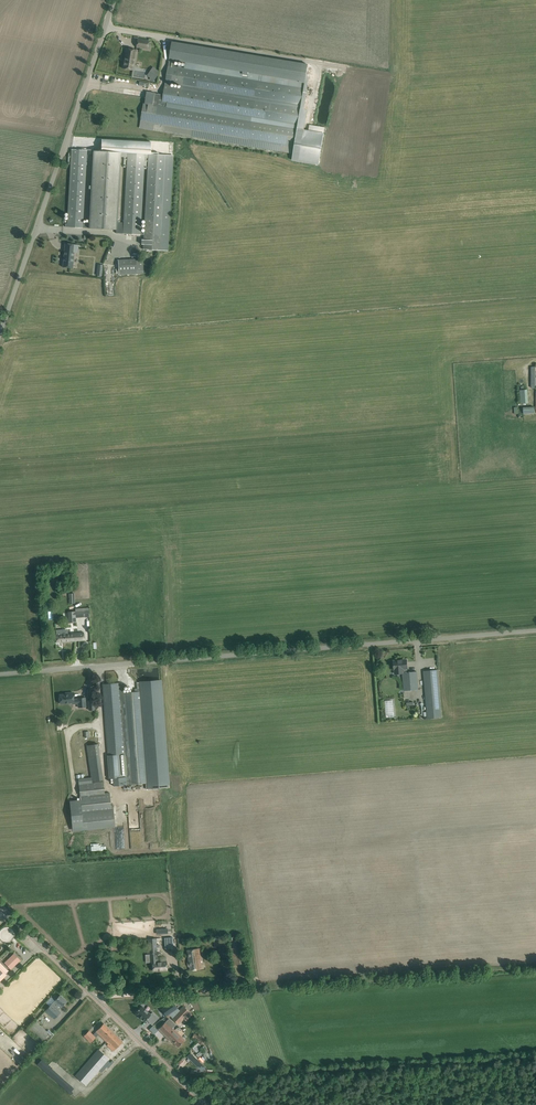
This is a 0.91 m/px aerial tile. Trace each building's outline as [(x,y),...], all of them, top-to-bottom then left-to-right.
[(137,47),(147,48),(148,41),(138,40),(137,47)] [(305,82),(308,65),(172,42),(163,95),(147,92),(145,104),(144,104),(140,128),(153,130),(248,146),(293,154),(292,160),(319,165),(324,133),(304,130),(307,110),(304,110),(307,92),(309,82),(305,82)] [(136,50),(126,48),(122,68),(133,70),(136,50)] [(148,78),(154,81),(158,75),(152,71),(148,78)] [(117,222),(121,157),(127,157),(127,153),(128,153),(144,154),(149,154),(151,154),(151,142),(102,139),(101,151),(97,151),(97,148),(94,148),(89,224),(83,224),(87,150),(72,150),(67,224),(65,223),(65,227),(116,230),(116,233),(122,234),(123,222),(117,222)] [(168,250),(173,155),(151,154),(149,154),(144,232),(140,231),(144,154),(128,153),(123,230),(123,234),(144,235),(143,249),(168,250)] [(63,267),(72,268),(74,252),(78,253),(79,245),(65,243),(63,267)] [(143,273),(143,259),(118,260),(119,274),(143,273)] [(520,390),(521,404),(528,403),(527,390),(520,390)] [(84,611),(68,612),(68,623),(76,622),(76,618),(85,617),(84,611)] [(56,635),(56,637),(56,642),(84,640),(83,633),(56,635)] [(417,672),(407,672),(407,669),(407,660),(393,661),(394,670),(395,675),(403,674),(404,690),(418,689),(417,672)] [(423,671),(427,718),(442,717),(438,670),(423,671)] [(162,681),(139,682),(140,692),(147,782),(147,784),(170,782),(162,681)] [(122,683),(103,684),(103,686),(108,755),(124,754),(126,776),(126,784),(147,782),(140,692),(123,694),(122,683)] [(59,695),(60,703),(78,702),(78,707),(86,707),(85,698),(78,698),(78,699),(73,699),(73,692),(69,693),(69,694),(59,695)] [(386,717),(394,717),(394,700),(385,700),(386,717)] [(103,780),(98,745),(87,746),(91,777),(78,779),(80,800),(70,800),(73,831),(115,827),(113,805),(111,805),(110,792),(105,793),(104,781),(92,783),(92,781),(103,780)] [(173,937),(164,938),(165,948),(171,948),(173,948),(173,937)] [(156,938),(149,938),(149,943),(150,963),(152,963),(152,965),(153,971),(167,970),(167,964),(166,958),(160,958),(161,962),(158,962),(156,942),(156,938)] [(224,939),(213,941),(215,948),(225,946),(224,939)] [(187,950),(189,965),(190,970),(202,968),(200,959),(197,959),(195,948),(187,950)] [(11,969),(21,959),(14,952),(4,962),(11,969)] [(60,995),(56,999),(55,1000),(52,1004),(46,1011),(54,1018),(61,1011),(55,1006),(58,1003),(62,1006),(67,1001),(60,995)] [(178,1008),(173,1001),(161,1009),(166,1016),(178,1008)] [(141,1006),(135,1012),(138,1016),(141,1018),(144,1021),(146,1019),(151,1014),(150,1014),(141,1006)] [(183,1006),(172,1018),(178,1024),(184,1019),(186,1021),(192,1015),(183,1006)] [(152,1012),(150,1014),(151,1014),(146,1019),(149,1022),(155,1016),(158,1018),(152,1012)] [(166,1022),(159,1029),(165,1035),(168,1038),(171,1041),(171,1040),(178,1047),(182,1043),(184,1040),(176,1031),(175,1031),(172,1028),(176,1024),(170,1018),(166,1022)] [(41,1042),(49,1033),(36,1021),(28,1030),(41,1042)] [(96,1032),(107,1042),(114,1034),(104,1024),(96,1032)] [(89,1030),(83,1036),(91,1043),(96,1038),(89,1030)] [(192,1037),(203,1043),(206,1039),(204,1038),(205,1036),(200,1033),(198,1036),(194,1034),(192,1037)] [(114,1034),(107,1042),(108,1044),(107,1045),(113,1051),(122,1042),(114,1034)] [(198,1042),(192,1048),(197,1052),(200,1049),(199,1048),(200,1045),(198,1042)] [(86,1085),(108,1060),(109,1059),(98,1049),(75,1076),(86,1085)] [(74,1088),(42,1059),(37,1064),(71,1095),(73,1093),(71,1091),(74,1088)]
